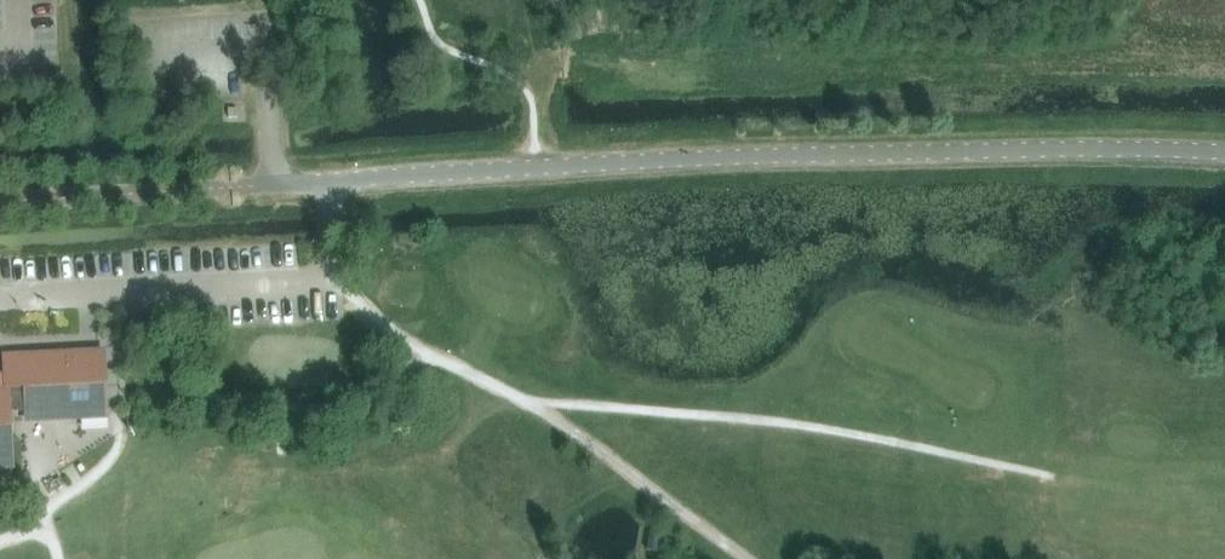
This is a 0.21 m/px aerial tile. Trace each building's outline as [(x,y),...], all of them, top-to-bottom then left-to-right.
[(10,457),(8,408),(26,408),(26,418),(92,414),(105,414),(102,355),(4,359),(5,379),(0,379),(0,458),(10,457)] [(137,414),(127,415),(128,429),(138,429),(137,414)] [(660,536),(650,535),(647,550),(657,552),(660,536)]
